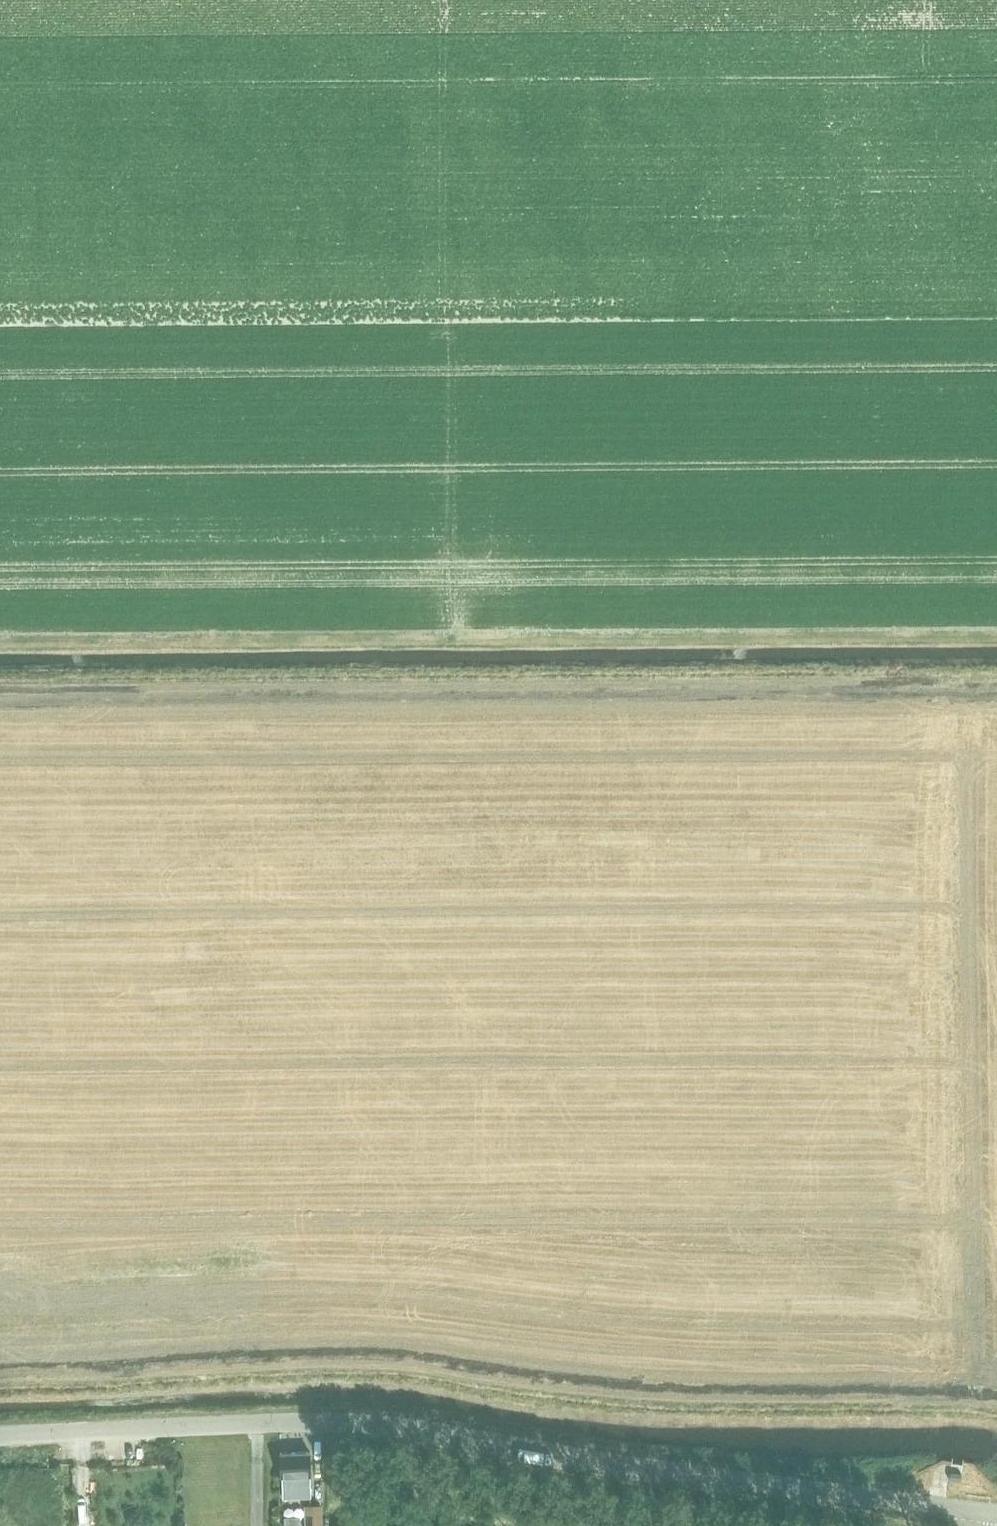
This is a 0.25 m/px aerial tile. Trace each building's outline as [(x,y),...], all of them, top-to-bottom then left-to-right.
[(283,1476),(283,1493),(311,1493),(310,1451),(280,1452),(281,1477),(283,1476)] [(950,1473),(950,1478),(953,1479),(958,1479),(961,1480),(961,1477),(962,1474),(962,1472),(959,1472),(955,1471),(951,1470),(950,1473)] [(311,1505),(312,1517),(308,1518),(308,1525),(322,1525),(321,1505),(311,1505)]
